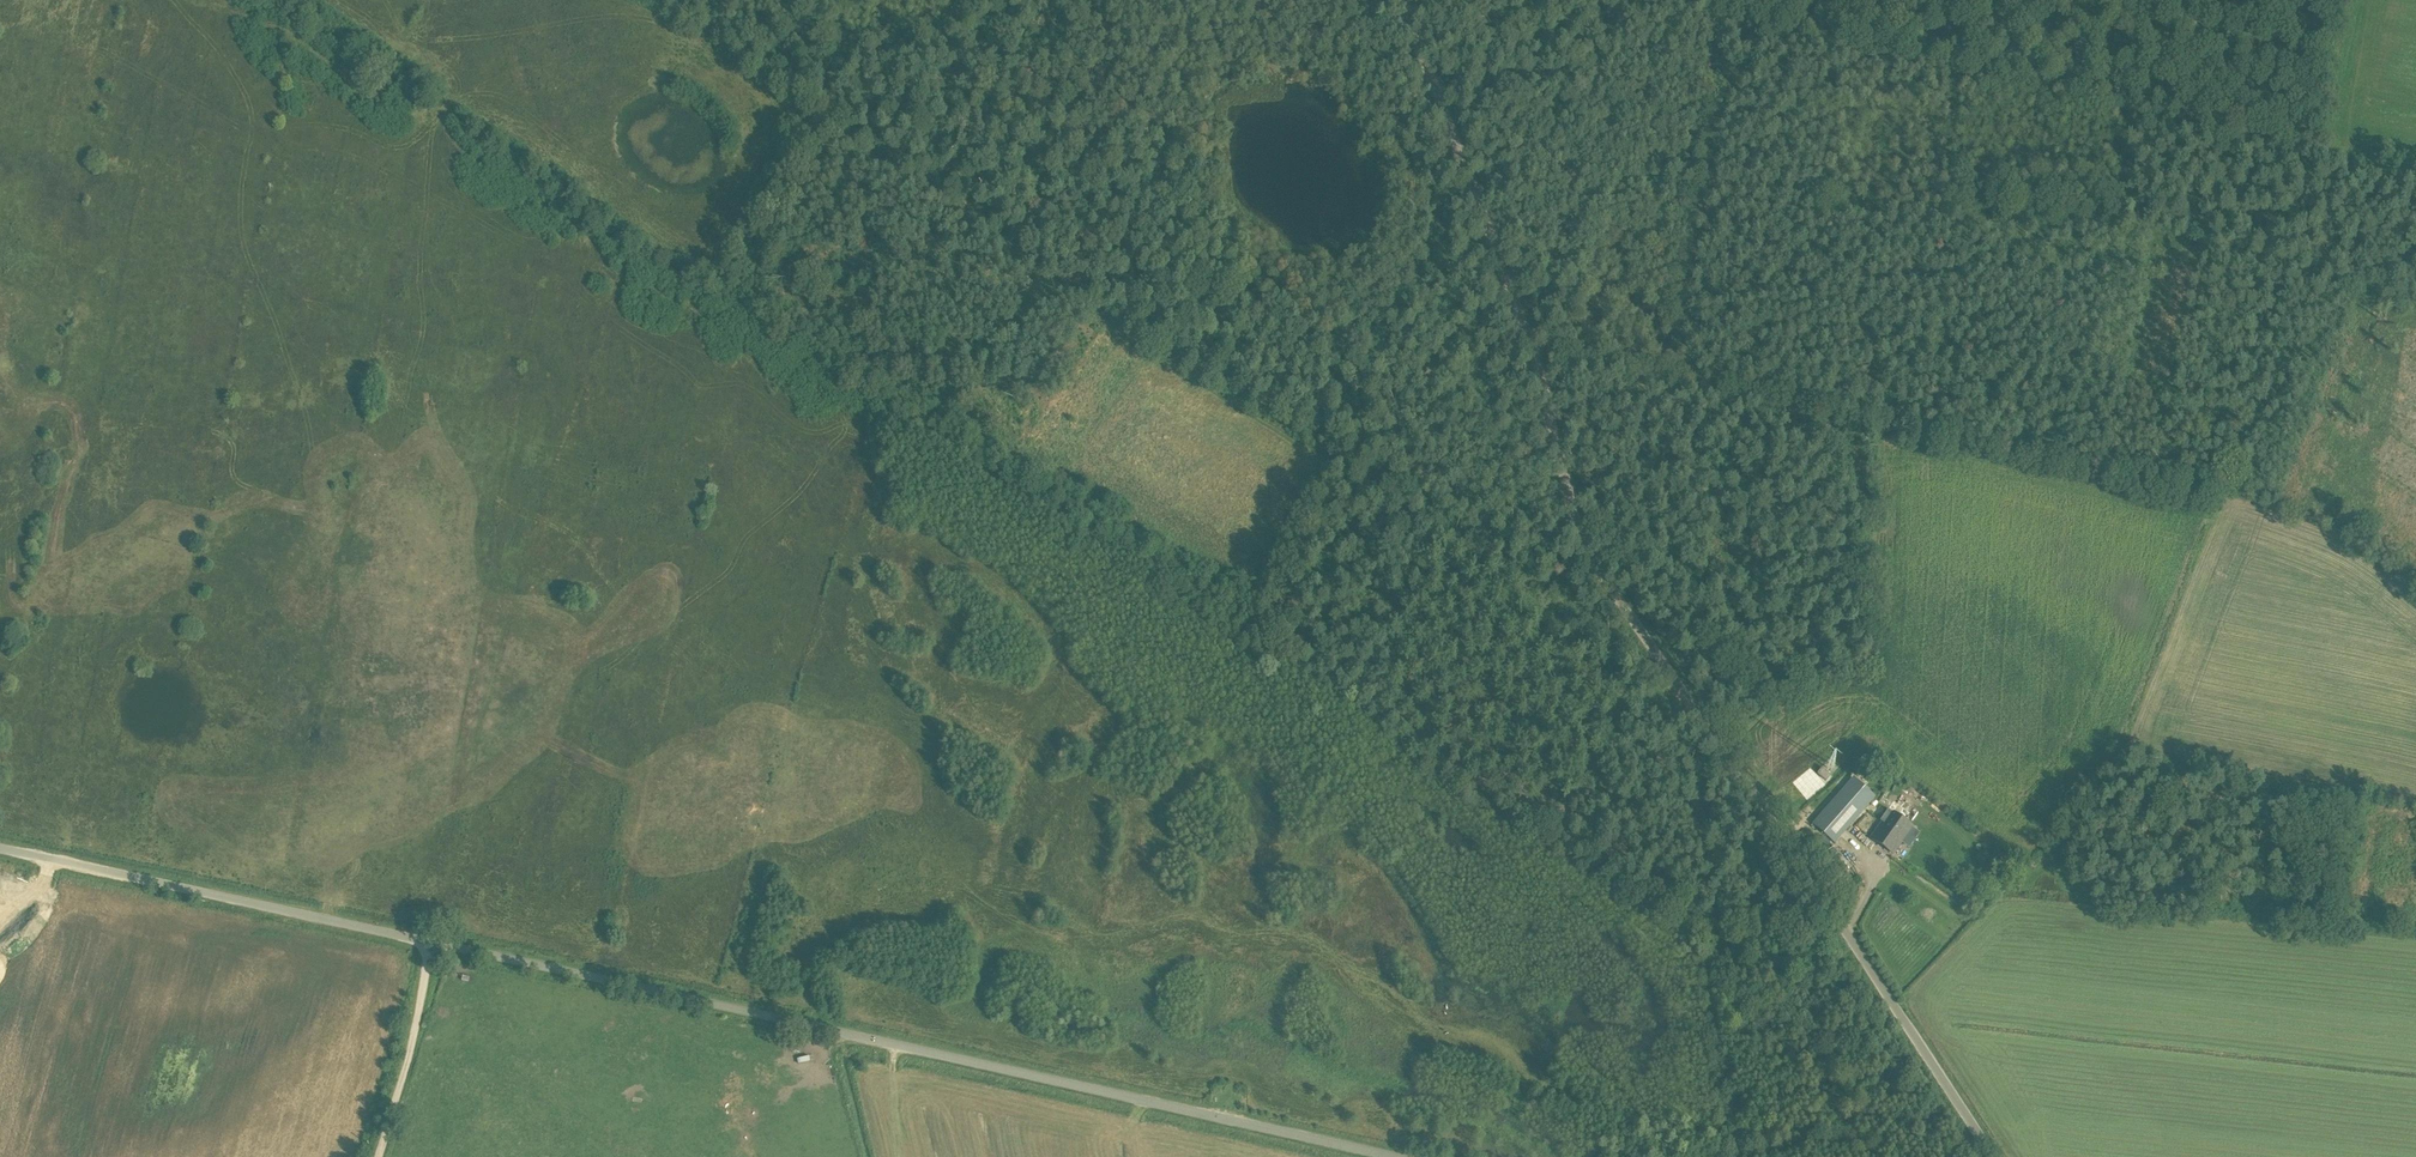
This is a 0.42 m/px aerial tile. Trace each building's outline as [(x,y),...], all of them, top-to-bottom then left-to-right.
[(1817,773),(1826,780),(1831,775),(1822,767),(1817,773)] [(1811,823),(1834,843),(1875,797),(1852,777),(1811,823)] [(1920,808),(1925,819),(1937,814),(1932,802),(1920,808)] [(1871,837),(1893,853),(1912,826),(1888,809),(1880,820),(1882,821),(1871,837)] [(1855,870),(1852,860),(1841,863),(1844,874),(1855,870)]
